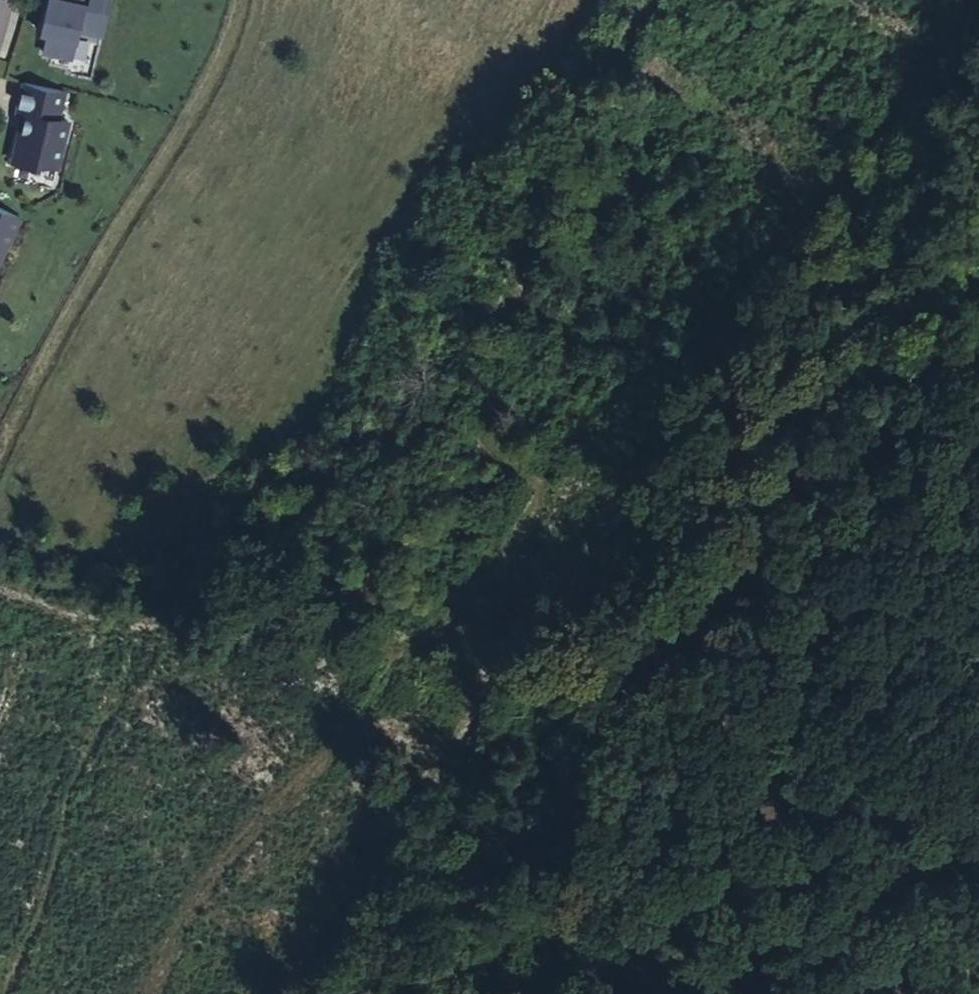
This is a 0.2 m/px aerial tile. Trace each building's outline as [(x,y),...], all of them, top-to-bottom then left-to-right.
[(43,33),(50,35),(45,53),(74,60),(81,31),(104,36),(112,0),(51,0),(43,33)] [(68,93),(26,83),(19,112),(28,114),(24,133),(21,132),(14,162),(39,168),(40,165),(60,169),(71,124),(61,121),(68,93)] [(0,208),(0,270),(24,219),(0,208)]
